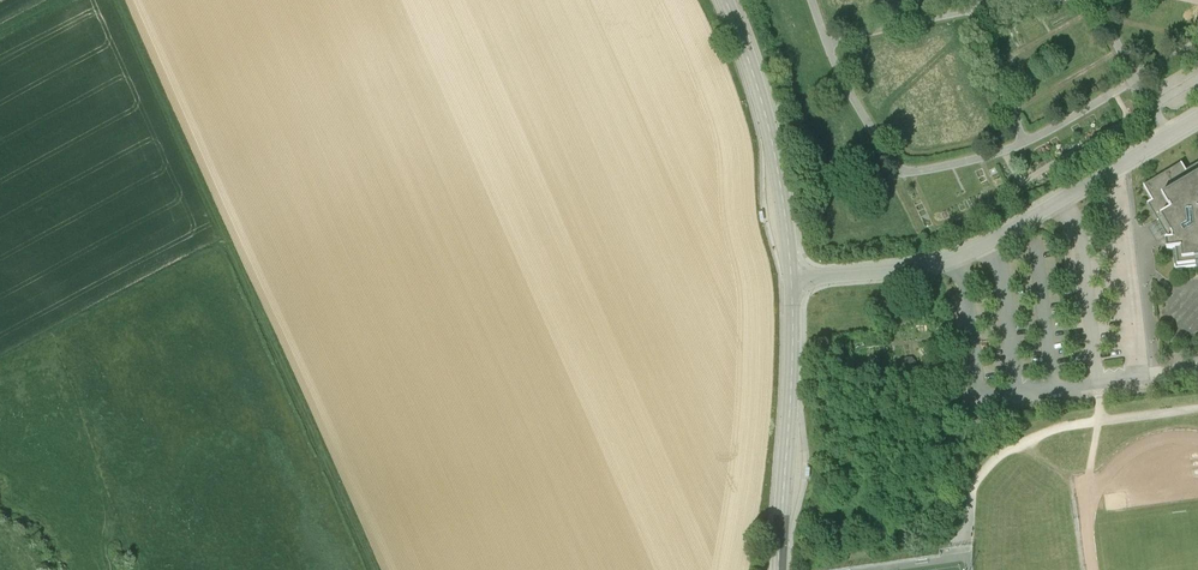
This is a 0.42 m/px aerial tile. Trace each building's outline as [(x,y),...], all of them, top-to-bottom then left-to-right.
[(1152,186),(1161,202),(1155,205),(1168,226),(1178,242),(1181,270),(1197,268),(1197,158),(1152,186)] [(902,359),(900,361),(899,364),(899,367),(900,369),(902,371),(905,373),(907,373),(910,373),(913,371),(914,369),(915,366),(915,364),(914,361),(912,359),(910,358),(907,357),(904,358),(902,359)]
